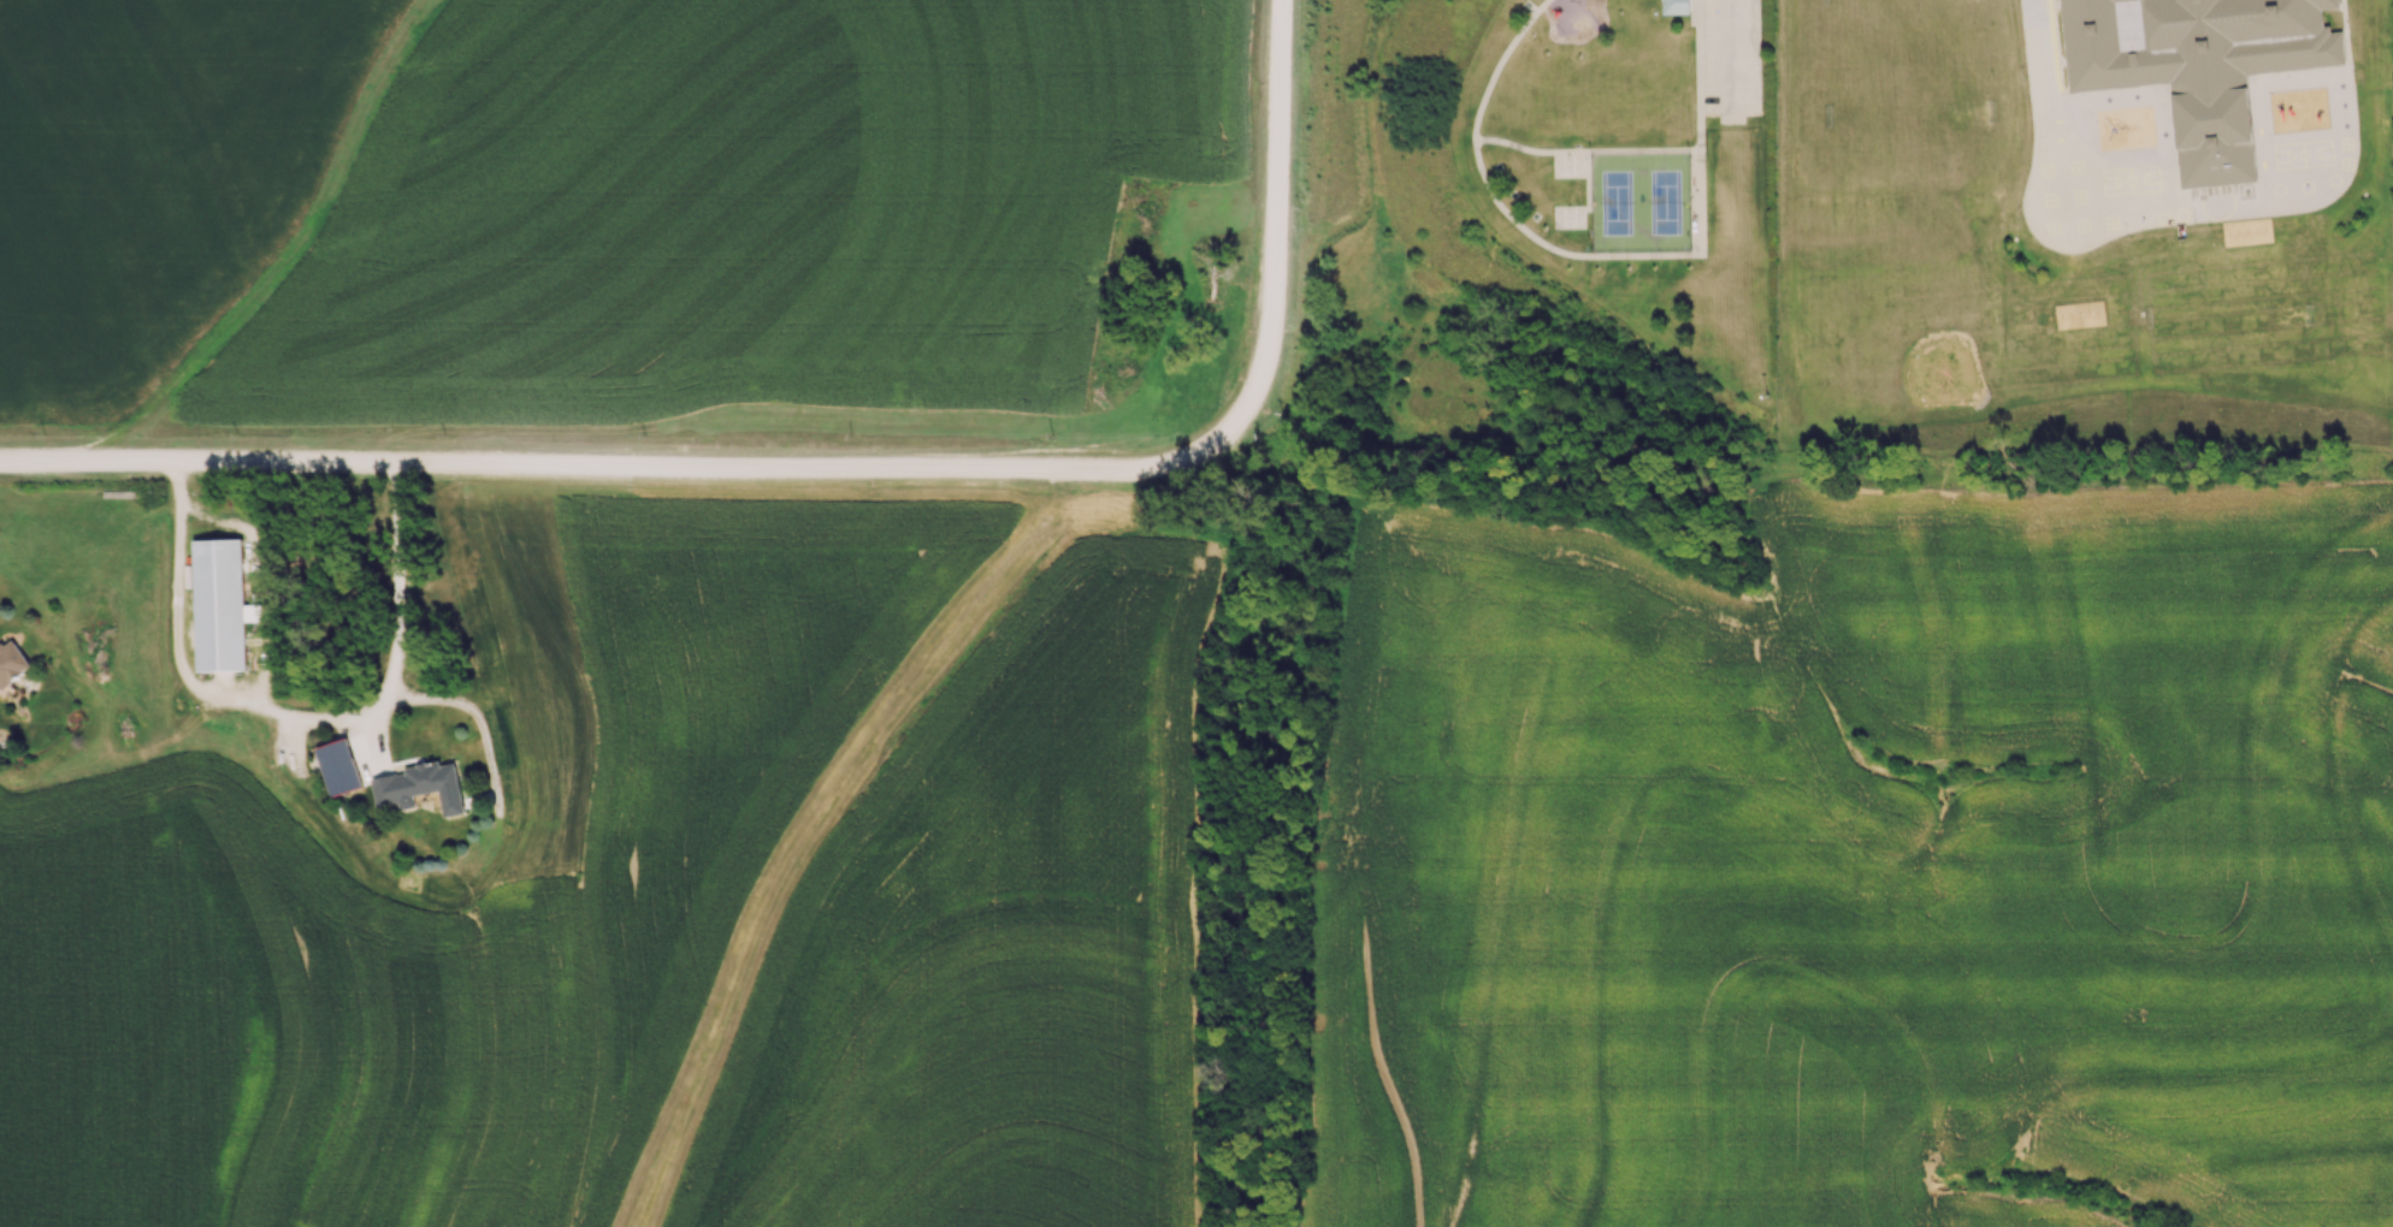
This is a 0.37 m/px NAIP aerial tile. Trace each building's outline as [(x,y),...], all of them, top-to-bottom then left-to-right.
[(1688,0),(1662,0),(1662,14),(1688,13),(1688,0)] [(2063,97),(2053,0),(2337,0),(2344,63),(2245,72),(2256,182),(2176,190),(2167,88),(2063,97)] [(240,538),(189,540),(190,579),(200,579),(202,671),(244,670),(243,621),(257,620),(257,605),(242,605),(240,538)] [(18,638),(0,650),(0,692),(38,666),(18,638)] [(461,814),(452,762),(369,777),(375,809),(411,803),(410,796),(436,792),(441,817),(461,814)]
